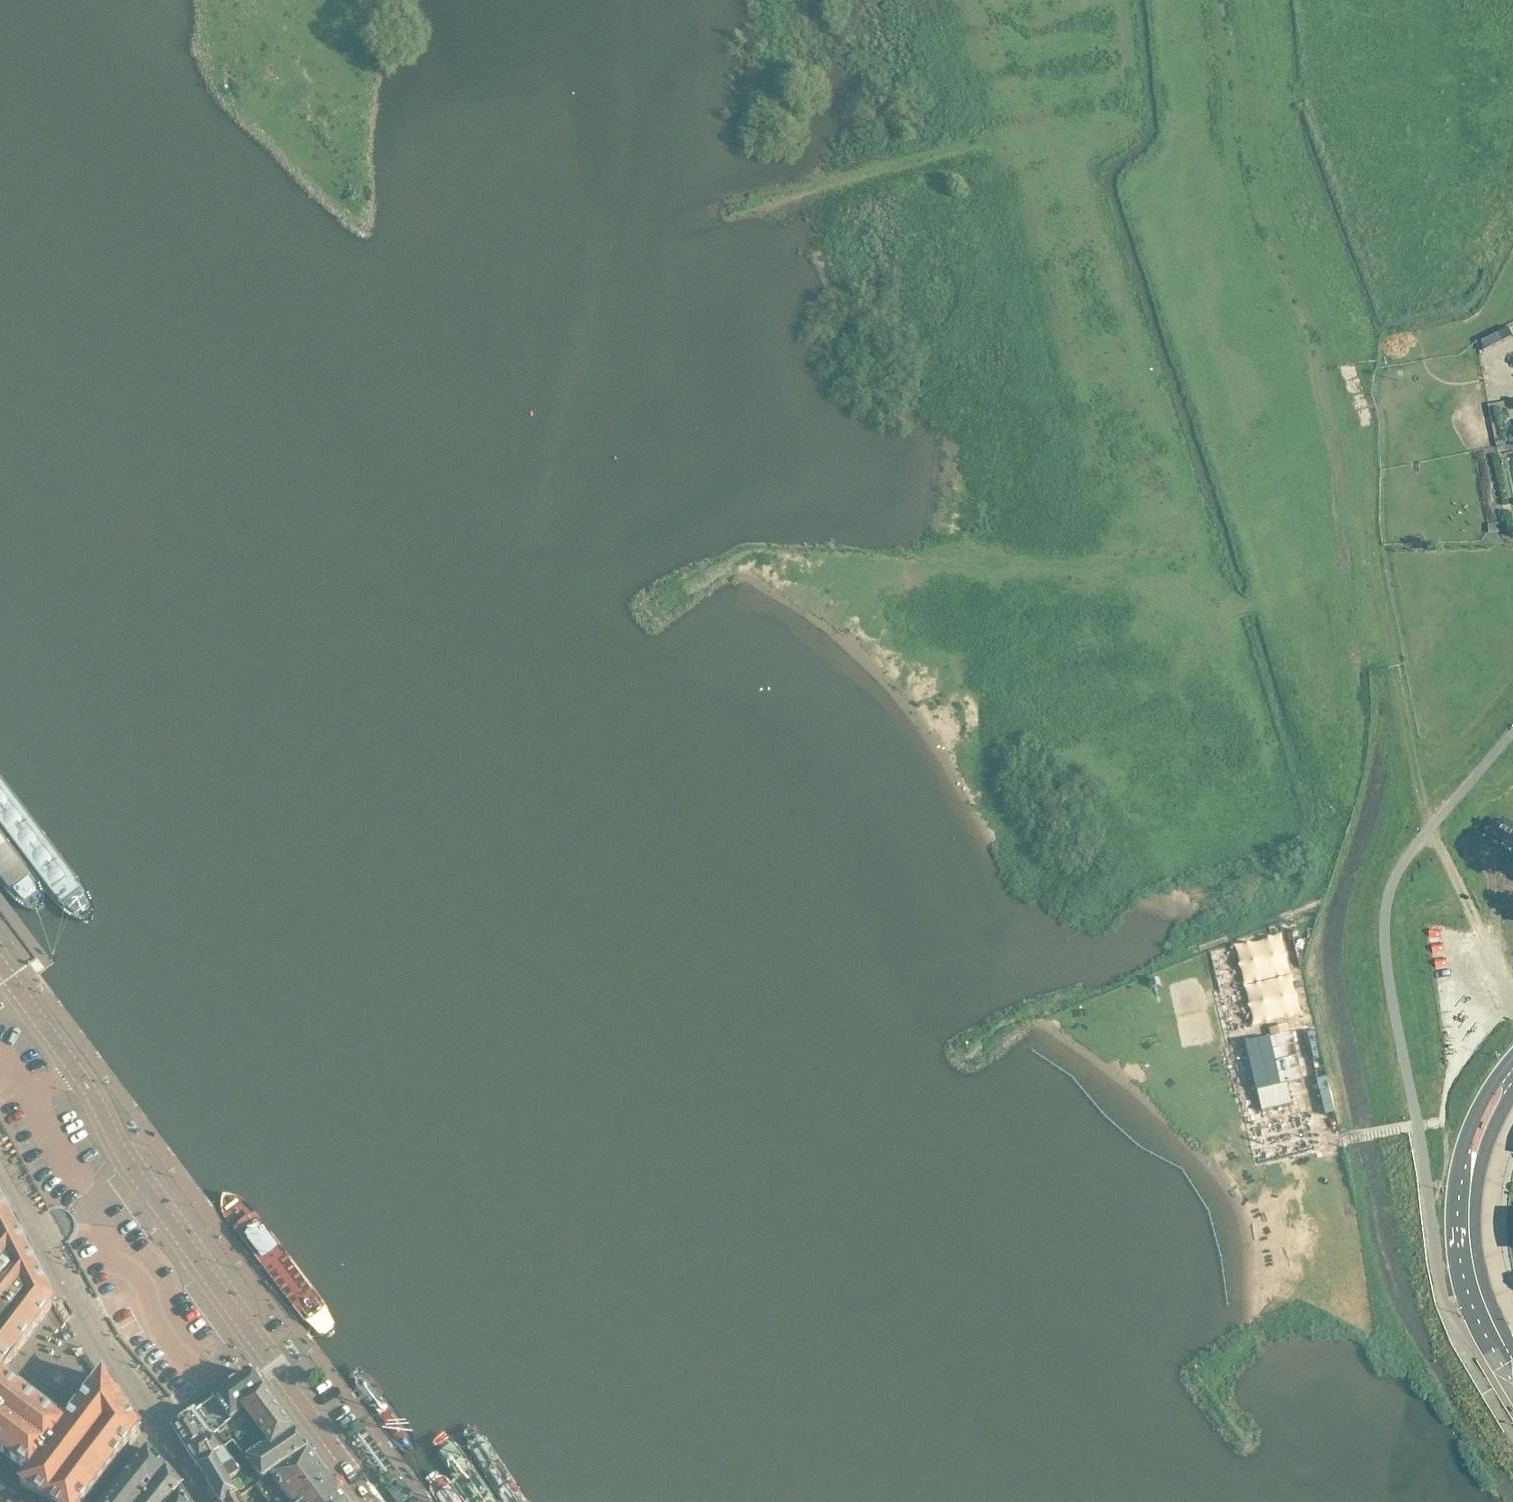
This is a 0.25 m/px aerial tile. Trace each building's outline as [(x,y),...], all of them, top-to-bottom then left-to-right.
[(1512,845),(1512,821),(1505,816),(1502,822),(1492,816),(1484,829),(1512,845)] [(1272,1036),(1246,1041),(1256,1091),(1282,1086),(1272,1036)] [(1,1493),(1,1492),(16,1501),(30,1501),(35,1494),(47,1501),(85,1501),(140,1430),(103,1377),(66,1425),(1,1376),(42,1320),(54,1304),(0,1199),(0,1452),(19,1466),(18,1468),(28,1474),(25,1479),(24,1479),(22,1481),(5,1469),(6,1468),(0,1464),(0,1492),(1,1493)] [(190,1309),(172,1316),(176,1327),(194,1321),(190,1309)] [(250,1372),(213,1397),(194,1409),(212,1434),(208,1436),(219,1454),(213,1458),(219,1468),(231,1461),(214,1436),(229,1426),(232,1424),(246,1414),(243,1411),(266,1393),(265,1391),(264,1392),(250,1372)] [(293,1429),(266,1393),(243,1411),(246,1414),(232,1424),(229,1426),(214,1436),(231,1461),(232,1462),(245,1454),(249,1460),(269,1446),(271,1448),(289,1436),(287,1433),(293,1429)] [(194,1409),(174,1423),(171,1424),(187,1449),(208,1436),(212,1434),(194,1409)] [(231,1461),(219,1468),(228,1482),(240,1473),(242,1476),(252,1468),(262,1482),(271,1477),(310,1453),(295,1433),(296,1432),(293,1429),(287,1433),(289,1436),(271,1448),(269,1446),(249,1460),(245,1454),(232,1462),(231,1461)] [(208,1436),(187,1449),(199,1467),(213,1458),(219,1454),(208,1436)] [(148,1449),(105,1501),(140,1501),(166,1469),(148,1449)] [(262,1482),(257,1486),(269,1501),(310,1501),(334,1484),(310,1453),(271,1477),(262,1482)] [(213,1458),(199,1467),(220,1501),(235,1493),(235,1492),(230,1485),(228,1482),(219,1468),(213,1458)] [(140,1501),(170,1501),(181,1488),(182,1486),(166,1469),(140,1501)] [(230,1485),(235,1492),(244,1487),(238,1479),(230,1485)] [(401,1481),(387,1490),(396,1501),(398,1501),(410,1494),(401,1481)] [(334,1484),(310,1501),(347,1501),(334,1484)] [(170,1501),(190,1501),(181,1488),(170,1501)] [(235,1493),(220,1501),(228,1501),(238,1497),(235,1493)]
